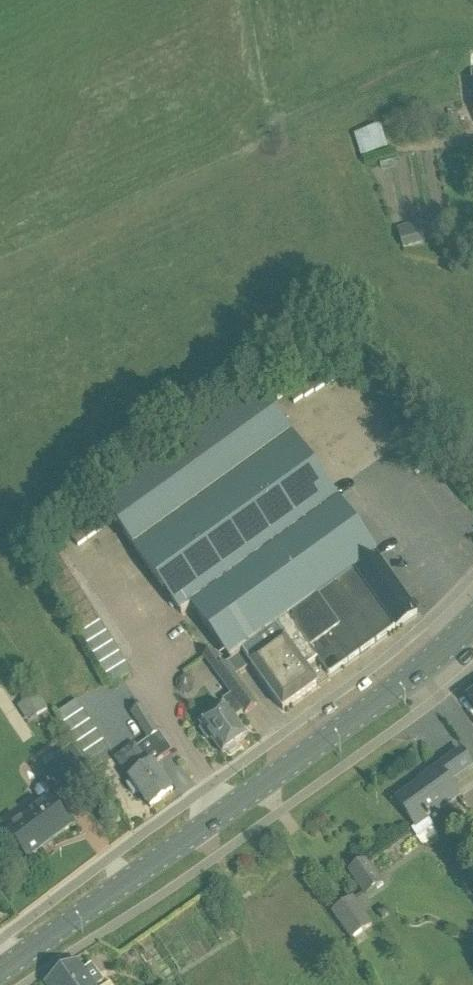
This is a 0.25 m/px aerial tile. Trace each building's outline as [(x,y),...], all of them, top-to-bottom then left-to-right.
[(368,146),(388,142),(384,119),(364,123),(368,146)] [(403,250),(426,243),(420,223),(397,229),(403,250)] [(324,386),(325,387),(345,373),(331,354),(312,368),(313,369),(307,373),(294,375),(283,382),(295,403),(304,397),(305,398),(315,391),(316,392),(324,386)] [(104,507),(110,516),(180,615),(195,604),(234,659),(244,652),(285,710),(331,677),(330,675),(396,628),(396,629),(418,614),(268,404),(262,395),(104,507)] [(65,527),(78,546),(107,526),(94,507),(65,527)] [(133,674),(56,552),(36,565),(113,687),(133,674)] [(203,724),(200,730),(207,740),(212,738),(223,753),(226,752),(231,755),(239,749),(237,743),(248,736),(235,717),(244,710),(246,713),(258,705),(232,666),(228,669),(215,649),(206,654),(233,693),(223,701),(227,706),(202,723),(203,724)] [(38,693),(18,706),(28,722),(48,708),(38,693)] [(111,751),(78,701),(58,715),(91,764),(111,751)] [(169,752),(157,735),(160,733),(143,705),(130,713),(146,738),(116,760),(130,779),(130,780),(130,781),(127,786),(134,796),(140,793),(150,808),(173,792),(153,764),(169,752)] [(398,800),(417,827),(459,797),(449,783),(472,767),(462,753),(427,777),(428,779),(398,800)] [(77,781),(62,761),(41,776),(55,797),(77,781)] [(28,859),(69,827),(49,800),(7,831),(28,859)] [(366,896),(383,885),(366,859),(349,871),(366,896)] [(329,913),(349,941),(370,926),(350,898),(329,913)] [(80,962),(47,984),(96,984),(80,962)]
